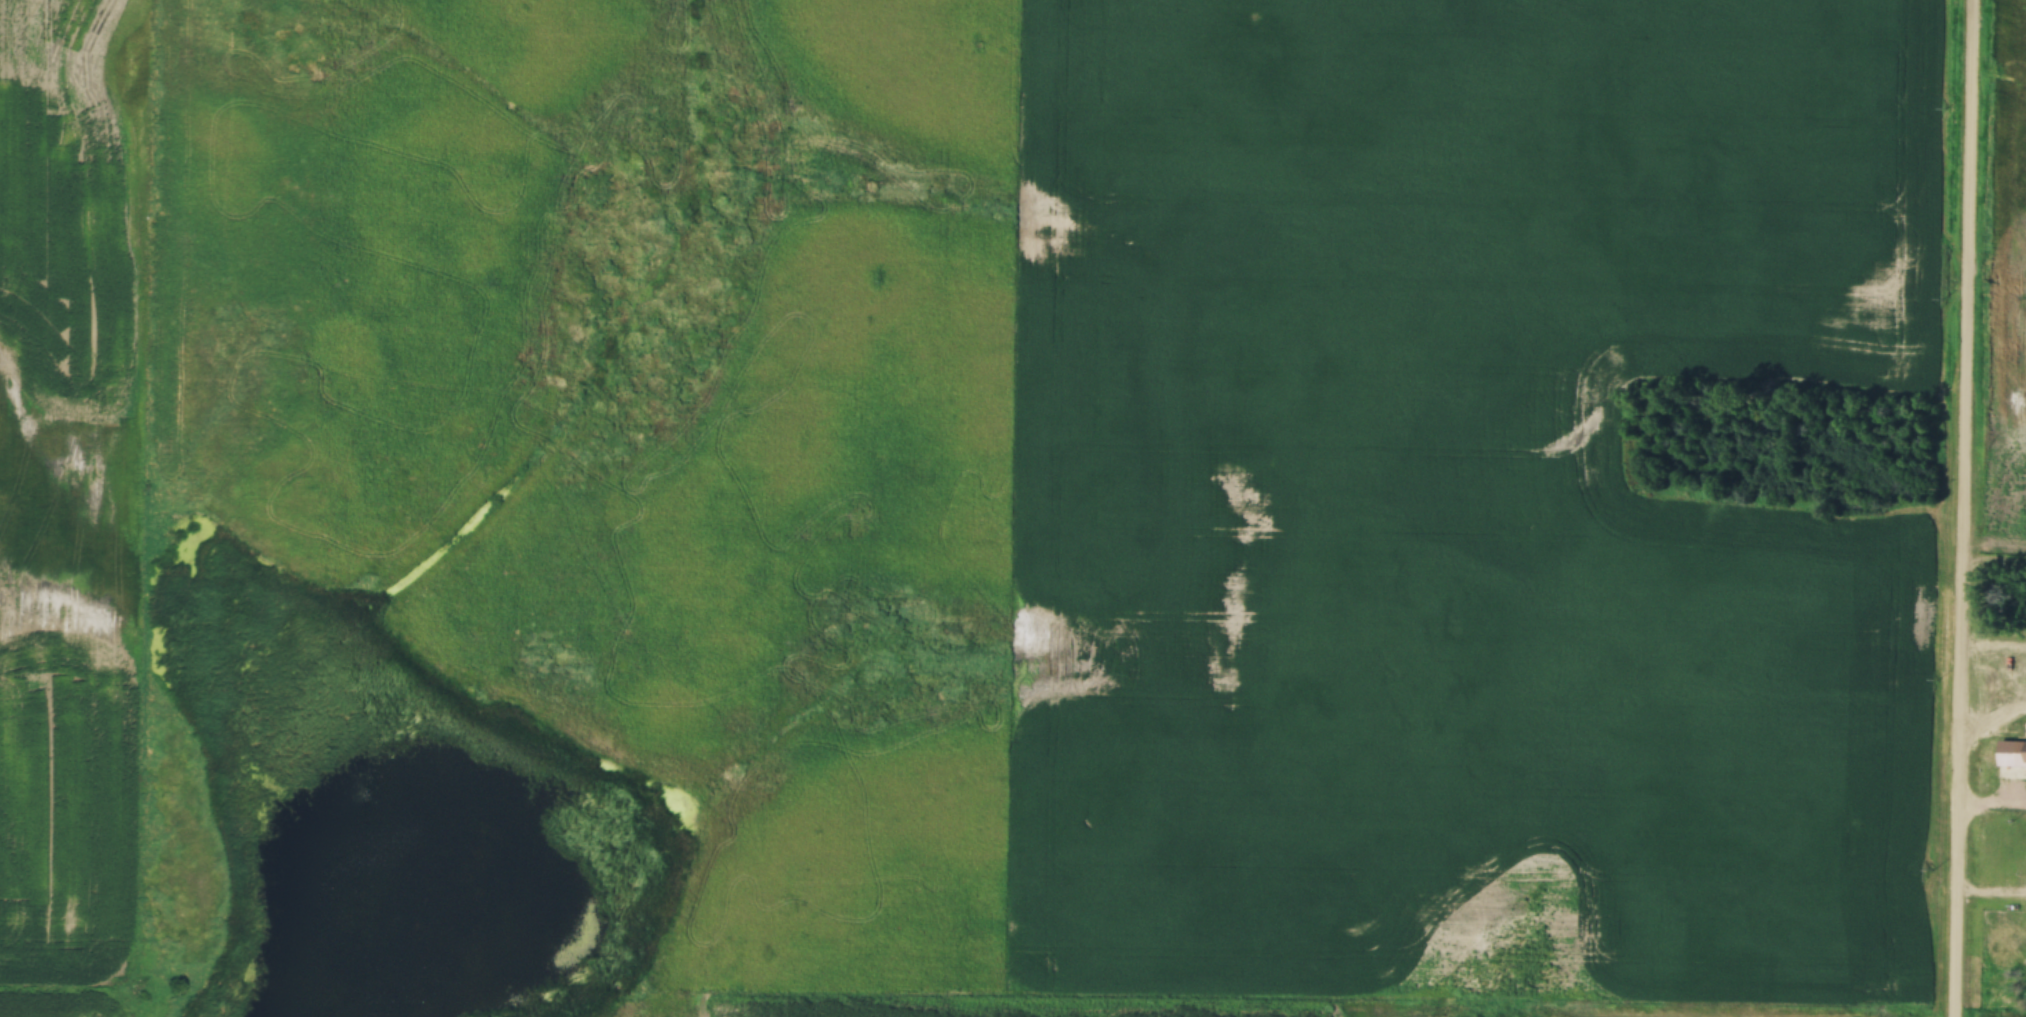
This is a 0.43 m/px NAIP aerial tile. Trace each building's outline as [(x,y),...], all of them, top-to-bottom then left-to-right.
[(2018,742),(2018,763),(2025,763),(2025,742),(2018,742)]
